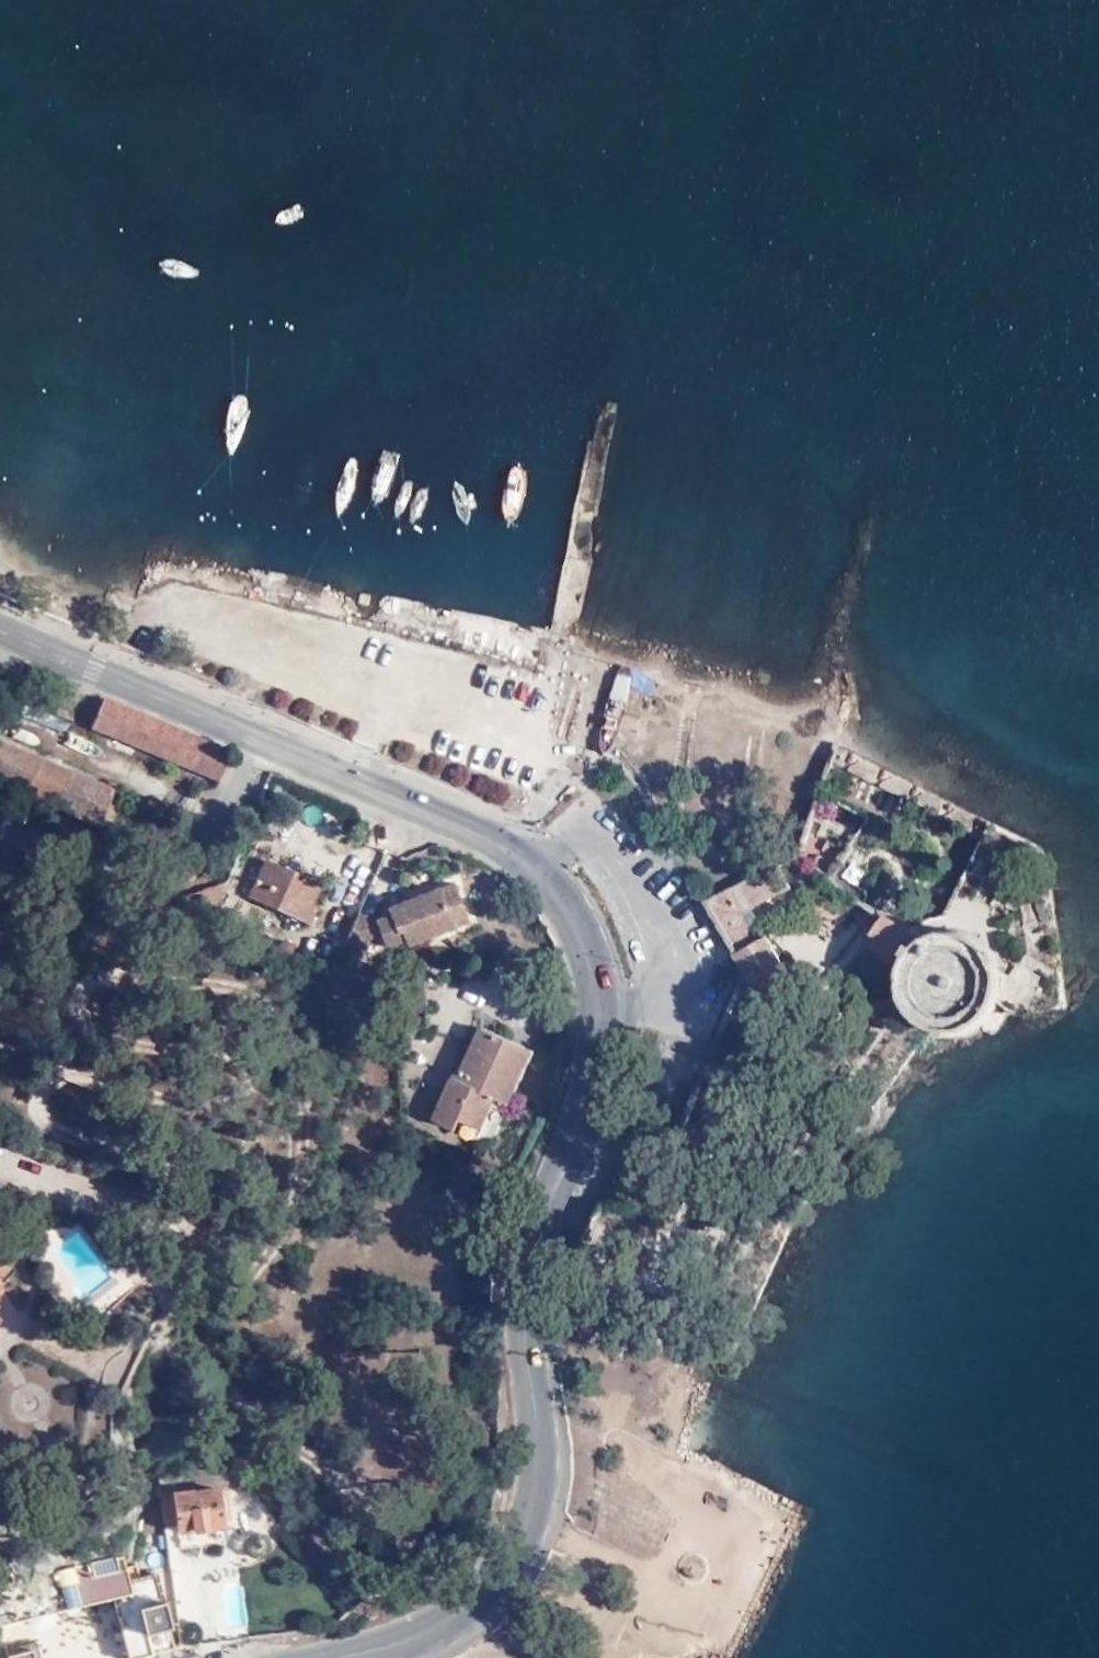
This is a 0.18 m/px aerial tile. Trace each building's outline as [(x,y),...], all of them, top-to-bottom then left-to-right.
[(222,764),(222,750),(101,697),(98,703),(88,726),(90,730),(213,784),(222,764)] [(0,742),(0,776),(77,818),(96,829),(99,819),(107,822),(111,811),(103,808),(109,791),(0,742)] [(782,885),(773,861),(699,898),(722,939),(743,928),(736,909),(782,885)] [(318,886),(262,862),(248,900),(309,927),(316,909),(310,907),(318,886)] [(354,910),(342,938),(361,947),(366,937),(377,934),(381,945),(398,940),(401,946),(466,924),(452,884),(388,905),(389,910),(386,915),(371,918),(354,910)] [(916,1015),(924,1020),(936,1023),(952,1023),(969,1017),(977,1011),(988,994),(992,981),(992,973),(988,955),(979,942),(961,930),(945,927),(924,931),(917,934),(879,912),(860,939),(888,957),(896,963),(895,970),(895,982),(897,991),(903,1002),(916,1015)] [(722,939),(727,948),(748,937),(743,928),(722,939)] [(727,948),(739,969),(759,1000),(789,984),(759,930),(748,937),(727,948)] [(523,1047),(471,1026),(449,1076),(444,1075),(425,1114),(449,1127),(454,1115),(473,1123),(486,1094),(500,1099),(523,1047)] [(224,1488),(219,1470),(155,1479),(160,1514),(171,1514),(175,1531),(218,1527),(213,1489),(224,1488)] [(170,1649),(151,1574),(125,1581),(115,1546),(21,1571),(25,1589),(0,1595),(0,1635),(7,1657),(137,1657),(170,1649)]
